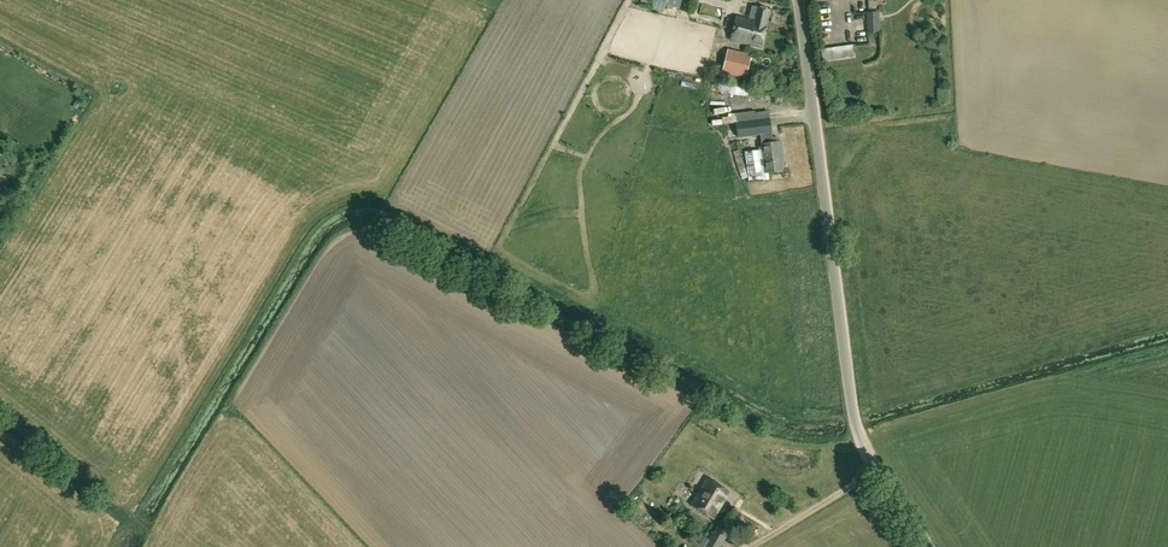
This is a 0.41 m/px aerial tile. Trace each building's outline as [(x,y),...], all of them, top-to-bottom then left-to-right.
[(682,0),(655,0),(652,9),(664,12),(666,5),(680,9),(682,0)] [(731,41),(761,48),(770,11),(759,8),(755,22),(737,17),(731,41)] [(880,32),(879,12),(867,13),(867,33),(880,32)] [(827,33),(836,31),(835,23),(826,25),(827,33)] [(746,78),(751,57),(729,51),(723,72),(746,78)] [(724,96),(753,97),(754,88),(724,86),(724,96)] [(736,122),(738,139),(773,135),(769,114),(748,116),(749,120),(736,122)] [(763,145),(763,151),(766,173),(783,171),(781,158),(784,157),(782,142),(763,145)] [(766,173),(763,151),(745,152),(749,182),(763,180),(762,174),(766,173)] [(700,492),(723,506),(731,493),(708,479),(700,492)] [(714,519),(723,506),(700,492),(692,505),(714,519)] [(715,527),(710,537),(705,535),(699,546),(700,546),(723,546),(729,534),(715,527)]
